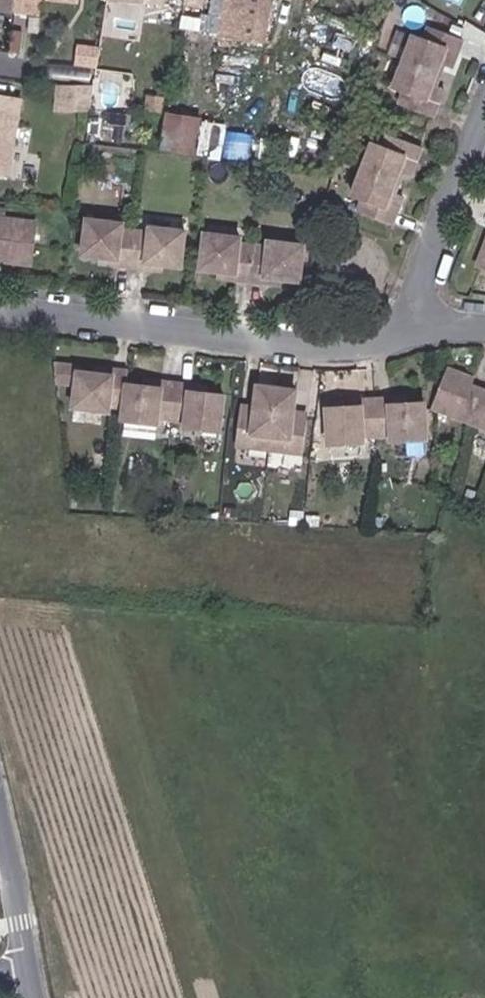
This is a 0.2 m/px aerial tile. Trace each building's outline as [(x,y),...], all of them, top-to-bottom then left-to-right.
[(15,0),(0,0),(0,9),(13,12),(15,0)] [(13,12),(16,13),(40,15),(42,0),(15,0),(13,12)] [(219,37),(264,44),(272,0),(225,0),(219,37)] [(425,39),(414,63),(447,77),(451,69),(461,73),(474,44),(442,30),(436,44),(425,39)] [(81,41),(77,62),(95,64),(98,44),(81,41)] [(447,77),(414,63),(402,87),(414,93),(408,107),(438,122),(451,93),(443,89),(447,77)] [(59,83),(55,114),(88,118),(91,86),(59,83)] [(9,176),(20,100),(0,97),(0,175),(9,176)] [(108,124),(130,126),(132,115),(109,113),(108,124)] [(162,148),(196,154),(200,120),(167,115),(162,148)] [(375,144),(363,169),(397,186),(402,175),(412,179),(424,151),(394,137),(388,150),(375,144)] [(397,186),(363,169),(352,194),(364,200),(358,213),(389,227),(402,199),(393,195),(397,186)] [(116,261),(129,263),(134,228),(121,226),(121,219),(88,216),(84,252),(117,255),(116,261)] [(0,217),(0,252),(11,253),(11,261),(28,263),(32,221),(0,217)] [(134,228),(129,263),(145,264),(146,259),(181,263),(184,227),(149,223),(148,229),(134,228)] [(235,275),(249,277),(253,241),(240,240),(240,234),(205,230),(202,265),(235,269),(235,275)] [(253,241),(249,277),(266,279),(266,273),(300,277),(305,242),(269,238),(269,243),(253,241)] [(83,368),(56,365),(58,383),(80,385),(78,408),(110,411),(111,405),(126,407),(129,384),(130,371),(116,369),(115,377),(83,372),(83,368)] [(472,422),(484,390),(466,382),(468,375),(450,368),(435,407),(472,422)] [(163,389),(129,384),(126,407),(124,421),(160,425),(161,411),(173,413),(177,385),(164,383),(163,389)] [(192,387),(177,385),(173,413),(187,415),(187,429),(222,433),(227,396),(192,392),(192,387)] [(271,450),(278,388),(259,386),(255,410),(241,409),(237,446),(271,450)] [(304,433),(308,424),(309,417),(294,415),(296,390),(278,388),(271,450),(301,454),(304,433)] [(484,390),(472,422),(484,427),(484,390)] [(378,434),(377,397),(364,398),(364,404),(328,405),(330,441),(364,440),(364,434),(378,434)] [(392,397),(377,397),(378,434),(393,433),(393,439),(428,437),(426,401),(392,402),(392,397)]
